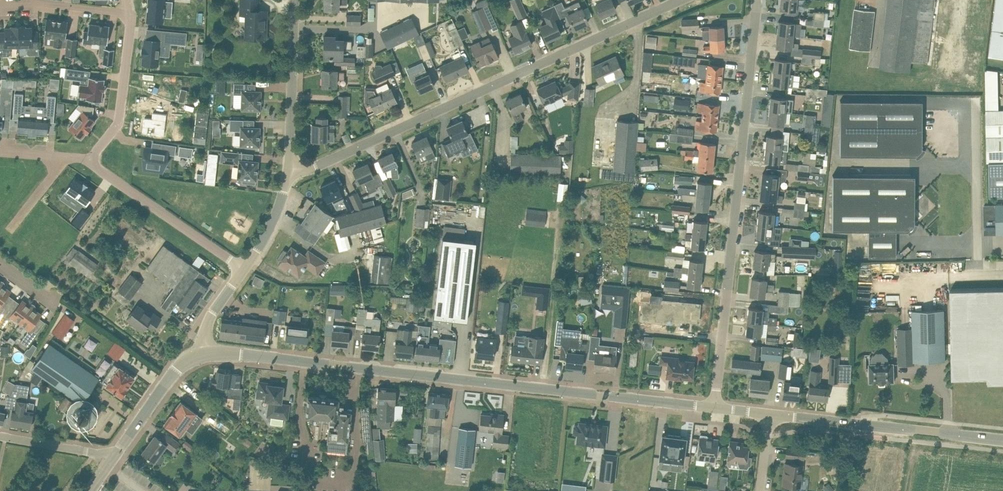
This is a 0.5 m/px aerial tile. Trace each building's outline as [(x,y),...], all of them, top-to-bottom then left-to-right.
[(147,20),(163,22),(165,0),(149,0),(147,20)] [(248,37),(266,38),(266,27),(264,27),(264,11),(259,11),(259,0),(241,0),(240,14),(249,14),(248,37)] [(325,9),(339,9),(339,4),(347,4),(347,0),(325,0),(325,9)] [(488,4),(487,0),(483,0),(475,3),(478,9),(472,11),(481,31),(492,27),(483,6),(488,4)] [(496,7),(497,3),(496,0),(494,0),(489,2),(492,9),(496,7)] [(517,18),(526,14),(520,0),(509,0),(517,18)] [(600,17),(616,10),(611,0),(593,0),(600,17)] [(780,9),(786,10),(785,13),(798,15),(799,5),(796,4),(796,0),(781,0),(780,9)] [(910,72),(911,62),(927,64),(935,0),(888,0),(880,68),(910,72)] [(994,0),(945,0),(932,94),(982,94),(994,0)] [(1002,58),(1002,0),(997,0),(989,56),(1002,58)] [(562,1),(554,5),(560,18),(567,15),(574,29),(588,22),(582,8),(579,1),(564,7),(562,1)] [(560,18),(554,5),(542,10),(548,23),(540,26),(546,41),(561,34),(558,28),(564,26),(560,18)] [(850,49),(871,51),(875,13),(855,10),(850,49)] [(814,17),(813,19),(824,20),(825,12),(814,11),(809,11),(809,16),(814,17)] [(347,25),(361,25),(361,15),(347,15),(347,25)] [(381,32),(388,47),(419,33),(412,18),(381,32)] [(824,20),(813,19),(806,18),(805,23),(813,24),(813,25),(823,26),(824,20)] [(44,36),(55,38),(54,46),(61,47),(62,46),(67,47),(66,56),(75,57),(77,39),(68,38),(66,38),(68,21),(47,19),(44,36)] [(682,20),(682,28),(698,28),(698,19),(682,20)] [(447,24),(457,46),(464,43),(454,21),(447,24)] [(515,35),(509,38),(515,52),(532,45),(526,31),(525,31),(521,21),(511,25),(515,35)] [(779,21),(777,34),(793,36),(801,36),(802,23),(779,21)] [(100,43),(99,55),(104,56),(103,64),(112,65),(114,49),(106,48),(106,43),(107,43),(110,26),(89,24),(88,32),(84,31),(83,42),(92,43),(92,42),(100,43)] [(25,25),(18,26),(19,46),(27,46),(27,53),(29,54),(39,54),(39,46),(39,31),(32,32),(32,27),(25,27),(25,25)] [(18,26),(12,26),(12,28),(5,28),(5,32),(0,32),(0,55),(9,55),(11,53),(11,46),(19,46),(18,26)] [(703,39),(710,39),(724,38),(723,26),(702,27),(703,39)] [(142,48),(142,56),(143,56),(142,64),(158,66),(159,51),(161,51),(162,43),(185,45),(186,33),(155,30),(154,40),(144,39),(144,48),(142,48)] [(414,37),(424,60),(431,57),(422,33),(414,37)] [(792,49),(798,49),(798,43),(792,43),(793,36),(777,34),(776,47),(791,49),(792,49)] [(647,36),(646,47),(656,48),(657,37),(647,36)] [(325,57),(335,57),(335,64),(355,65),(355,57),(342,57),(342,49),(351,49),(352,40),(343,40),(343,37),(328,37),(327,42),(326,42),(325,57)] [(498,57),(490,37),(471,46),(480,65),(488,62),(487,61),(492,59),(492,60),(498,57)] [(724,38),(710,39),(710,46),(703,46),(703,52),(725,51),(724,38)] [(363,56),(373,56),(374,42),(364,42),(363,56)] [(683,48),(683,55),(696,56),(697,50),(683,48)] [(821,50),(803,48),(802,56),(820,58),(821,50)] [(644,51),(642,70),(651,71),(653,52),(644,51)] [(820,58),(802,56),(801,63),(819,65),(820,58)] [(441,67),(446,80),(447,80),(447,79),(460,73),(461,74),(469,70),(463,57),(441,67)] [(593,67),(600,83),(623,73),(615,57),(607,60),(608,62),(594,68),(593,67)] [(775,59),(773,72),(789,74),(790,61),(775,59)] [(372,72),(376,82),(395,74),(395,73),(400,71),(396,60),(390,62),(390,64),(372,72)] [(699,63),(698,77),(707,78),(722,79),(723,66),(699,63)] [(104,84),(105,79),(89,77),(89,78),(82,77),(83,70),(66,68),(65,78),(81,80),(80,84),(78,96),(87,97),(87,99),(93,100),(93,103),(100,104),(100,101),(102,101),(103,91),(105,91),(106,85),(104,84)] [(409,75),(412,83),(413,82),(412,82),(414,81),(420,92),(434,86),(429,74),(428,74),(425,68),(409,75)] [(345,71),(337,71),(337,70),(323,70),(322,85),(336,86),(336,79),(344,79),(345,71)] [(789,74),(773,72),(772,85),(793,87),(794,74),(789,74)] [(14,78),(13,88),(23,89),(23,85),(23,79),(14,78)] [(51,78),(50,87),(59,88),(60,79),(51,78)] [(701,81),(700,91),(720,93),(722,79),(707,78),(706,82),(701,81)] [(537,89),(541,98),(544,104),(569,93),(568,98),(578,99),(580,82),(570,81),(569,85),(559,89),(555,81),(537,89)] [(242,109),(260,110),(260,114),(261,91),(244,91),(245,83),(234,83),(234,94),(242,94),(242,109)] [(675,84),(673,93),(695,97),(697,88),(675,84)] [(372,104),(375,112),(384,108),(383,107),(396,101),(396,102),(397,101),(390,86),(377,91),(375,88),(366,88),(365,103),(367,106),(372,104)] [(0,104),(0,131),(1,131),(2,119),(10,120),(13,88),(1,87),(0,104)] [(806,94),(816,95),(816,88),(806,87),(806,94)] [(585,104),(593,105),(594,89),(586,88),(585,104)] [(25,134),(32,134),(34,112),(22,111),(23,93),(15,93),(13,118),(19,118),(18,132),(25,133),(25,134)] [(526,107),(524,103),(520,93),(506,100),(516,122),(523,119),(519,110),(526,107)] [(46,113),(34,112),(32,134),(39,135),(39,134),(47,135),(48,121),(54,121),(56,96),(47,95),(46,113)] [(805,102),(815,103),(816,96),(806,95),(805,102)] [(350,96),(339,96),(339,104),(347,104),(350,104),(350,96)] [(538,96),(532,99),(536,106),(541,104),(538,96)] [(672,107),(688,110),(690,100),(674,97),(672,107)] [(771,97),(769,110),(785,112),(792,113),(793,99),(771,97)] [(840,155),(915,155),(922,149),(922,101),(840,101),(840,155)] [(703,112),(703,117),(718,118),(719,105),(698,103),(697,111),(703,112)] [(69,128),(76,134),(75,135),(79,138),(80,137),(82,138),(86,132),(87,133),(91,127),(90,127),(95,121),(88,115),(90,114),(93,114),(94,107),(79,104),(77,108),(82,112),(69,128)] [(347,104),(339,104),(338,116),(347,117),(347,104)] [(785,112),(769,110),(768,123),(784,125),(785,112)] [(988,163),(1002,163),(1002,110),(986,110),(988,163)] [(144,117),(142,133),(164,135),(167,114),(153,112),(152,118),(144,117)] [(317,124),(312,124),(312,140),(327,141),(327,134),(334,134),(334,127),(327,127),(327,118),(317,117),(317,124)] [(718,118),(703,117),(702,121),(696,120),(695,129),(716,132),(718,118)] [(243,127),(243,120),(230,119),(230,130),(241,131),(241,146),(259,146),(258,150),(259,150),(260,127),(243,127)] [(638,128),(639,121),(617,119),(613,170),(635,172),(638,128)] [(443,143),(449,156),(467,148),(462,136),(468,133),(462,120),(447,127),(452,138),(443,143)] [(694,129),(678,127),(677,133),(693,135),(694,129)] [(648,131),(644,138),(650,140),(653,133),(648,131)] [(767,135),(765,148),(787,150),(788,150),(790,131),(783,131),(782,137),(767,135)] [(693,135),(677,133),(677,141),(692,143),(693,135)] [(412,143),(418,156),(425,152),(428,160),(436,156),(427,136),(412,143)] [(560,151),(573,151),(572,137),(565,137),(565,143),(560,143),(560,151)] [(686,150),(685,155),(714,157),(715,144),(700,142),(699,150),(694,149),(694,151),(686,150)] [(145,147),(144,158),(146,158),(144,169),(160,171),(162,160),(166,161),(167,154),(175,155),(177,145),(163,143),(163,149),(145,147)] [(817,145),(817,153),(826,154),(827,146),(817,145)] [(180,146),(178,155),(192,157),(193,148),(180,146)] [(765,148),(764,161),(784,163),(786,163),(787,150),(765,148)] [(221,150),(220,161),(239,163),(238,178),(242,179),(242,182),(256,184),(258,162),(242,160),(243,152),(221,150)] [(397,164),(397,163),(392,152),(378,158),(384,170),(391,166),(393,176),(398,176),(397,164)] [(510,174),(561,176),(561,156),(511,154),(510,174)] [(714,157),(685,155),(685,159),(694,160),(693,162),(698,162),(697,170),(712,171),(714,157)] [(640,159),(641,170),(658,169),(657,158),(640,159)] [(353,170),(359,182),(364,180),(370,193),(377,189),(376,187),(383,183),(378,172),(373,174),(368,163),(353,170)] [(798,164),(798,171),(808,172),(809,164),(803,164),(798,163),(798,164)] [(988,163),(989,197),(1002,197),(1002,163),(988,163)] [(763,173),(761,186),(777,188),(779,188),(780,181),(784,181),(786,179),(787,170),(770,168),(770,174),(763,173)] [(808,172),(798,171),(797,178),(808,179),(808,172)] [(206,175),(205,183),(214,185),(215,176),(206,175)] [(833,175),(833,230),(869,230),(869,257),(896,257),(896,230),(907,230),(914,224),(914,176),(833,175)] [(75,177),(65,193),(77,201),(73,207),(78,211),(72,220),(80,226),(90,214),(83,208),(95,191),(87,186),(88,185),(84,182),(83,183),(75,177)] [(382,180),(389,196),(396,192),(390,177),(382,180)] [(434,197),(448,199),(451,178),(437,177),(434,197)] [(335,180),(321,187),(324,193),(329,204),(343,198),(335,180)] [(678,187),(678,193),(682,194),(710,197),(711,183),(698,181),(697,189),(678,187)] [(777,188),(761,186),(760,199),(783,202),(784,194),(777,193),(777,188)] [(403,197),(414,194),(412,189),(401,192),(403,197)] [(798,196),(797,202),(805,202),(806,197),(805,197),(805,192),(802,191),(801,196),(798,196)] [(349,196),(356,211),(364,208),(357,192),(349,196)] [(710,197),(682,194),(682,200),(696,201),(695,209),(708,210),(710,197)] [(349,196),(342,199),(348,213),(356,211),(349,196)] [(795,201),(794,209),(805,210),(805,203),(805,202),(797,202),(795,201)] [(297,231),(314,242),(333,215),(316,203),(311,209),(309,208),(304,215),(306,217),(301,223),(300,222),(295,229),(297,230),(297,231)] [(335,217),(340,236),(387,222),(382,203),(364,208),(356,211),(335,217)] [(672,212),(690,214),(691,206),(673,204),(672,212)] [(415,225),(428,227),(429,208),(416,207),(415,225)] [(793,216),(804,217),(804,215),(805,210),(794,209),(793,216)] [(759,211),(758,224),(773,226),(774,213),(759,211)] [(525,224),(545,226),(546,214),(527,212),(525,224)] [(694,220),(692,234),(706,235),(707,222),(694,220)] [(758,224),(756,237),(766,238),(765,245),(779,246),(780,234),(772,233),(773,226),(758,224)] [(475,241),(464,240),(465,229),(443,226),(433,317),(466,320),(475,241)] [(686,233),(678,232),(678,237),(686,238),(686,239),(692,240),(691,247),(704,249),(706,235),(692,234),(686,233)] [(791,244),(794,244),(801,245),(802,241),(802,237),(792,236),(791,244)] [(88,277),(98,264),(74,245),(64,258),(88,277)] [(284,249),(277,258),(281,261),(278,265),(286,271),(288,269),(298,276),(305,266),(317,274),(326,262),(309,250),(307,253),(305,256),(291,246),(287,251),(285,250),(284,249)] [(816,248),(782,246),(782,256),(812,258),(812,254),(816,254),(816,248)] [(753,266),(768,268),(768,262),(775,263),(776,253),(769,252),(755,250),(753,266)] [(678,252),(670,251),(667,251),(666,257),(684,259),(684,253),(678,252)] [(370,280),(389,282),(391,256),(373,254),(370,280)] [(675,267),(674,272),(701,274),(703,261),(689,259),(689,267),(682,266),(682,268),(675,267)] [(809,264),(794,264),(794,273),(809,273),(809,264)] [(191,265),(175,287),(161,306),(170,312),(177,302),(191,312),(208,287),(198,280),(199,278),(206,283),(210,278),(191,265)] [(701,274),(674,272),(674,276),(680,277),(680,279),(687,279),(687,287),(700,288),(701,274)] [(118,290),(130,300),(143,283),(131,274),(118,290)] [(265,280),(256,275),(252,283),(261,287),(265,280)] [(765,283),(766,280),(752,278),(750,295),(764,296),(764,291),(773,292),(774,284),(765,283)] [(664,289),(679,291),(680,281),(665,279),(664,289)] [(830,293),(840,293),(840,283),(830,282),(830,293)] [(14,299),(9,294),(11,291),(1,284),(0,286),(0,318),(14,299)] [(523,285),(522,294),(538,295),(537,307),(547,308),(549,288),(523,285)] [(330,293),(343,294),(345,294),(345,288),(344,287),(331,286),(330,293)] [(602,286),(600,308),(615,309),(628,310),(630,288),(602,286)] [(950,290),(952,379),(988,378),(988,383),(1002,383),(1002,289),(950,290)] [(778,305),(786,306),(789,306),(800,307),(801,293),(790,292),(790,291),(779,290),(778,305)] [(643,302),(641,319),(668,322),(668,323),(673,323),(674,317),(679,317),(679,319),(698,321),(699,305),(702,305),(703,304),(678,302),(679,295),(662,293),(662,296),(651,295),(651,292),(642,291),(641,302),(643,302)] [(405,311),(418,312),(419,300),(407,298),(405,311)] [(20,323),(32,307),(23,300),(20,303),(14,299),(0,318),(0,325),(2,327),(9,318),(11,317),(20,323)] [(497,333),(505,334),(509,301),(500,300),(497,333)] [(770,304),(769,310),(770,310),(770,311),(782,312),(788,313),(789,306),(786,306),(778,305),(770,304)] [(127,319),(142,331),(145,327),(151,331),(161,319),(147,307),(145,310),(138,305),(127,319)] [(32,307),(20,323),(29,330),(27,332),(21,341),(28,346),(46,322),(39,317),(42,314),(32,307)] [(327,307),(325,323),(333,324),(335,308),(327,307)] [(749,307),(747,321),(763,323),(768,324),(776,324),(776,318),(769,317),(764,317),(765,309),(749,307)] [(363,324),(363,328),(356,327),(355,338),(363,339),(362,347),(378,348),(381,318),(367,317),(367,309),(358,308),(357,323),(363,324)] [(273,322),(284,324),(286,310),(275,309),(273,322)] [(912,310),(913,327),(915,361),(946,360),(944,309),(912,310)] [(60,334),(73,317),(65,310),(52,328),(60,334)] [(286,339),(307,341),(308,327),(300,326),(301,316),(293,315),(292,325),(288,325),(286,339)] [(219,337),(264,343),(267,321),(243,318),(243,321),(222,318),(219,337)] [(747,321),(746,335),(762,337),(763,323),(747,321)] [(333,326),(331,344),(347,345),(348,339),(350,339),(351,325),(345,325),(334,324),(334,326),(333,326)] [(915,361),(913,327),(898,328),(899,365),(915,364),(915,361)] [(411,336),(412,329),(404,328),(404,329),(397,328),(394,356),(412,358),(415,336),(411,336)] [(795,331),(793,346),(800,347),(802,332),(795,331)] [(438,361),(453,363),(456,340),(440,338),(439,344),(429,342),(429,335),(418,334),(415,358),(438,361)] [(544,337),(530,336),(529,343),(514,341),(514,345),(512,345),(510,359),(541,363),(542,353),(544,341),(544,337)] [(572,337),(562,336),(559,359),(566,359),(565,366),(581,368),(583,350),(580,349),(581,339),(572,338),(572,337)] [(599,337),(591,336),(590,339),(589,350),(588,358),(595,359),(594,369),(614,371),(616,356),(611,355),(612,346),(598,345),(599,337)] [(778,338),(767,337),(766,344),(777,345),(778,338)] [(84,347),(93,350),(97,341),(88,338),(84,347)] [(495,345),(495,339),(487,338),(486,343),(477,342),(475,356),(494,358),(495,345)] [(580,349),(583,350),(589,350),(590,339),(581,338),(581,339),(580,349)] [(107,352),(117,360),(126,348),(116,341),(107,352)] [(31,358),(37,346),(33,343),(29,348),(28,348),(24,353),(31,358)] [(99,378),(49,344),(32,368),(81,403),(99,378)] [(750,358),(758,358),(760,345),(752,344),(750,358)] [(10,346),(2,345),(0,355),(9,356),(10,346)] [(761,359),(782,360),(783,347),(762,345),(761,359)] [(810,347),(809,359),(819,360),(820,349),(810,347)] [(660,363),(668,364),(666,377),(677,379),(678,377),(692,379),(694,362),(678,360),(678,358),(661,356),(660,363)] [(829,382),(839,383),(840,356),(830,356),(829,382)] [(101,376),(110,364),(103,359),(94,371),(101,376)] [(752,372),(751,377),(749,393),(767,395),(769,379),(759,378),(761,362),(732,359),(731,370),(752,372)] [(785,377),(782,396),(798,398),(800,383),(790,382),(792,364),(780,362),(779,377),(785,377)] [(869,371),(868,373),(869,375),(870,382),(879,382),(886,382),(895,382),(894,362),(888,362),(871,363),(869,363),(869,370),(869,371)] [(106,385),(121,396),(135,377),(119,366),(119,367),(114,364),(102,382),(106,385)] [(649,364),(648,373),(660,374),(661,365),(649,364)] [(820,383),(821,371),(811,370),(808,398),(827,401),(829,384),(820,383)] [(215,384),(214,392),(226,393),(226,396),(241,398),(243,388),(239,387),(241,374),(217,371),(216,377),(213,376),(212,384),(215,384)] [(42,378),(35,373),(30,380),(37,385),(42,378)] [(259,382),(257,397),(266,398),(266,400),(270,400),(268,416),(271,416),(270,423),(283,425),(284,418),(287,418),(289,405),(280,404),(280,402),(281,402),(283,386),(270,384),(270,383),(259,382)] [(30,385),(16,383),(10,395),(7,395),(5,407),(13,408),(10,424),(30,428),(33,412),(25,410),(30,385)] [(377,428),(389,428),(389,419),(394,419),(395,405),(396,388),(378,387),(378,404),(377,428)] [(431,406),(430,416),(445,417),(446,408),(447,408),(448,394),(429,392),(427,406),(431,406)] [(330,419),(326,450),(346,452),(350,421),(351,411),(343,410),(344,405),(338,404),(338,398),(308,395),(307,405),(306,416),(323,418),(322,420),(328,421),(328,418),(330,419)] [(59,407),(65,411),(73,400),(66,396),(59,407)] [(197,413),(181,401),(164,423),(180,435),(186,428),(188,429),(191,424),(192,425),(199,415),(197,413)] [(74,415),(74,416),(75,418),(76,419),(76,420),(77,420),(78,421),(79,421),(80,421),(81,422),(82,422),(83,422),(84,422),(85,421),(86,421),(87,421),(88,420),(89,419),(90,418),(91,416),(91,415),(91,414),(91,413),(91,412),(91,411),(91,410),(90,409),(90,408),(89,407),(88,406),(87,405),(85,404),(84,404),(83,404),(82,404),(81,404),(80,404),(78,405),(77,406),(76,406),(76,407),(75,408),(74,409),(74,411),(74,412),(73,413),(74,414),(74,415)] [(370,405),(361,406),(362,434),(372,433),(372,428),(370,410),(370,405)] [(207,418),(227,434),(231,429),(211,414),(207,418)] [(479,430),(494,431),(493,446),(507,447),(507,445),(509,435),(502,434),(504,414),(496,414),(496,416),(481,414),(479,430)] [(607,426),(579,423),(579,425),(576,425),(574,427),(574,432),(575,434),(578,434),(577,442),(605,445),(607,426)] [(429,425),(427,445),(439,446),(440,426),(429,425)] [(459,428),(455,465),(471,467),(475,430),(459,428)] [(165,432),(160,439),(165,445),(174,451),(179,443),(165,432)] [(668,436),(662,435),(659,459),(671,460),(674,435),(668,434),(668,436)] [(674,435),(671,460),(683,462),(686,438),(680,437),(680,436),(674,435)] [(165,445),(160,439),(155,436),(143,452),(154,460),(153,461),(156,463),(159,464),(161,463),(163,460),(163,457),(163,455),(159,453),(165,445)] [(373,439),(375,460),(385,459),(383,438),(373,439)] [(545,438),(544,455),(557,456),(559,439),(545,438)] [(705,441),(699,440),(696,464),(704,465),(705,460),(716,461),(719,439),(706,438),(705,441)] [(744,442),(730,441),(727,462),(738,464),(740,468),(747,468),(749,465),(751,465),(752,457),(747,457),(749,446),(743,445),(744,442)] [(786,457),(804,459),(805,450),(787,448),(786,457)] [(600,479),(614,481),(617,455),(603,454),(600,479)] [(783,485),(800,487),(803,465),(785,463),(783,485)] [(710,470),(708,488),(717,489),(719,471),(710,470)] [(497,471),(496,481),(504,481),(505,472),(497,471)] [(827,490),(832,490),(834,489),(828,482),(823,487),(827,490)]
